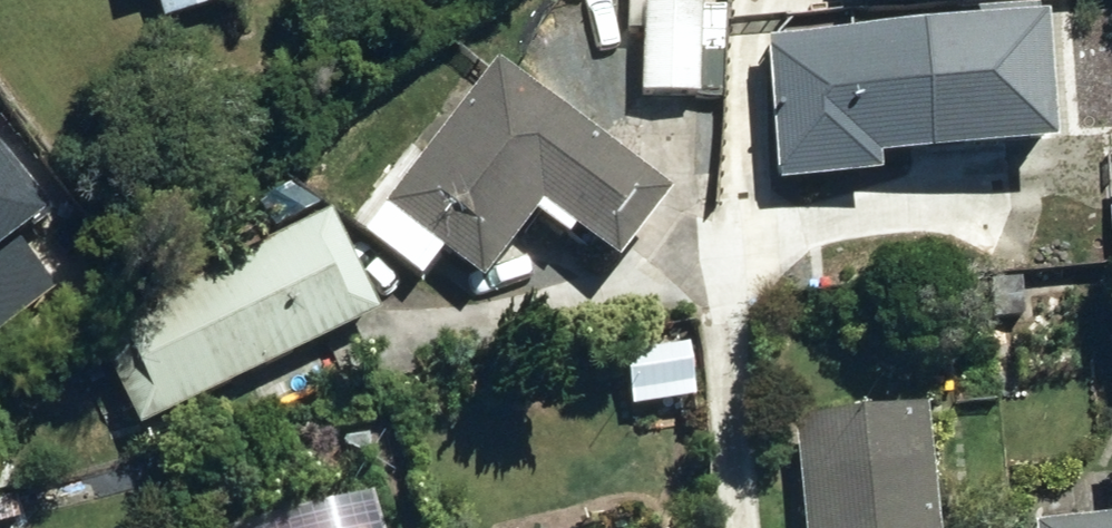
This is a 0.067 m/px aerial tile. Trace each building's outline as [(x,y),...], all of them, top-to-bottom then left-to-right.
[(154,21),(228,0),(147,0),(154,21)] [(981,14),(980,0),(836,0),(837,20),(981,14)] [(698,8),(638,4),(631,103),(691,107),(698,8)] [(1032,34),(746,61),(759,192),(874,181),(872,168),(1043,152),(1032,34)] [(658,215),(483,70),(350,234),(417,289),(444,256),(481,286),(537,218),(607,277),(658,215)] [(15,172),(0,150),(0,183),(15,172)] [(83,328),(129,435),(376,329),(330,222),(83,328)] [(26,315),(0,279),(0,333),(26,315)] [(619,359),(625,413),(689,405),(682,351),(619,359)] [(922,411),(784,425),(793,527),(932,527),(922,411)] [(390,492),(234,526),(234,527),(398,527),(390,492)]
